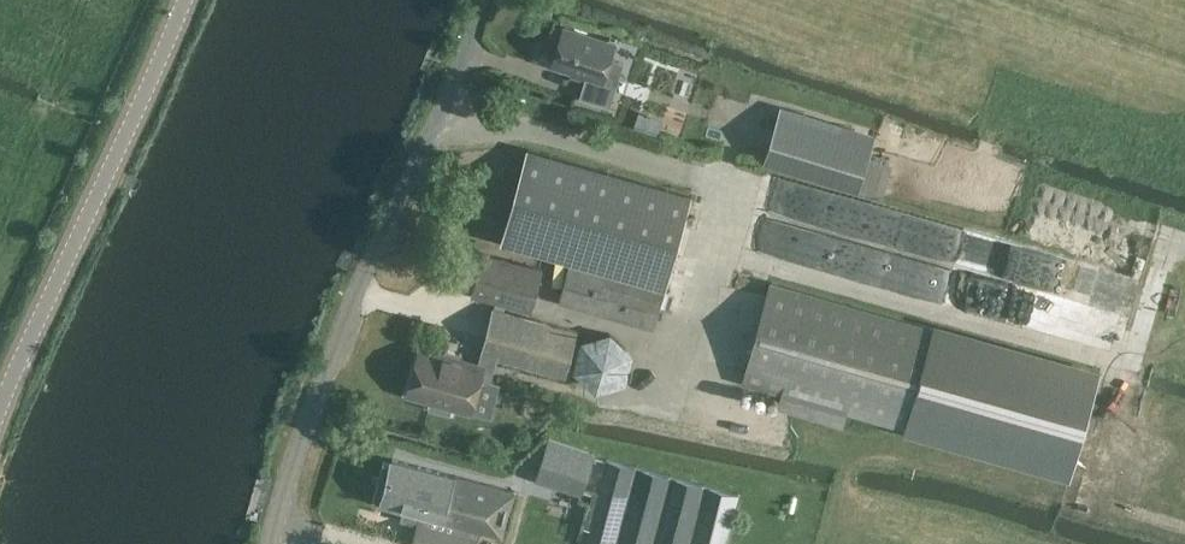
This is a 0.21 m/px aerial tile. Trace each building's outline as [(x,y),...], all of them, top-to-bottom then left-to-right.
[(609,51),(614,48),(616,43),(613,38),(608,36),(603,39),(562,25),(550,63),(584,74),(577,96),(607,106),(622,60),(608,55),(609,51)] [(876,134),(782,105),(764,163),(858,192),(876,134)] [(639,110),(634,125),(659,133),(663,118),(639,110)] [(530,145),(504,238),(666,284),(692,191),(530,145)] [(895,214),(898,205),(782,174),(773,206),(859,229),(865,206),(895,214)] [(531,311),(543,268),(483,253),(471,295),(495,301),(494,302),(531,311)] [(664,289),(587,267),(569,263),(558,303),(653,329),(664,289)] [(1099,377),(771,285),(743,385),(782,396),(775,424),(878,453),(886,425),(1070,477),(1099,377)] [(578,329),(493,307),(481,354),(484,354),(481,364),(420,347),(408,394),(431,400),(429,407),(450,412),(451,405),(470,410),(479,378),(489,381),(495,358),(566,377),(578,329)] [(580,543),(585,543),(726,543),(739,494),(602,457),(603,456),(549,439),(534,480),(592,498),(580,543)] [(516,492),(392,459),(380,502),(420,513),(411,543),(476,543),(480,529),(503,536),(516,492)]
